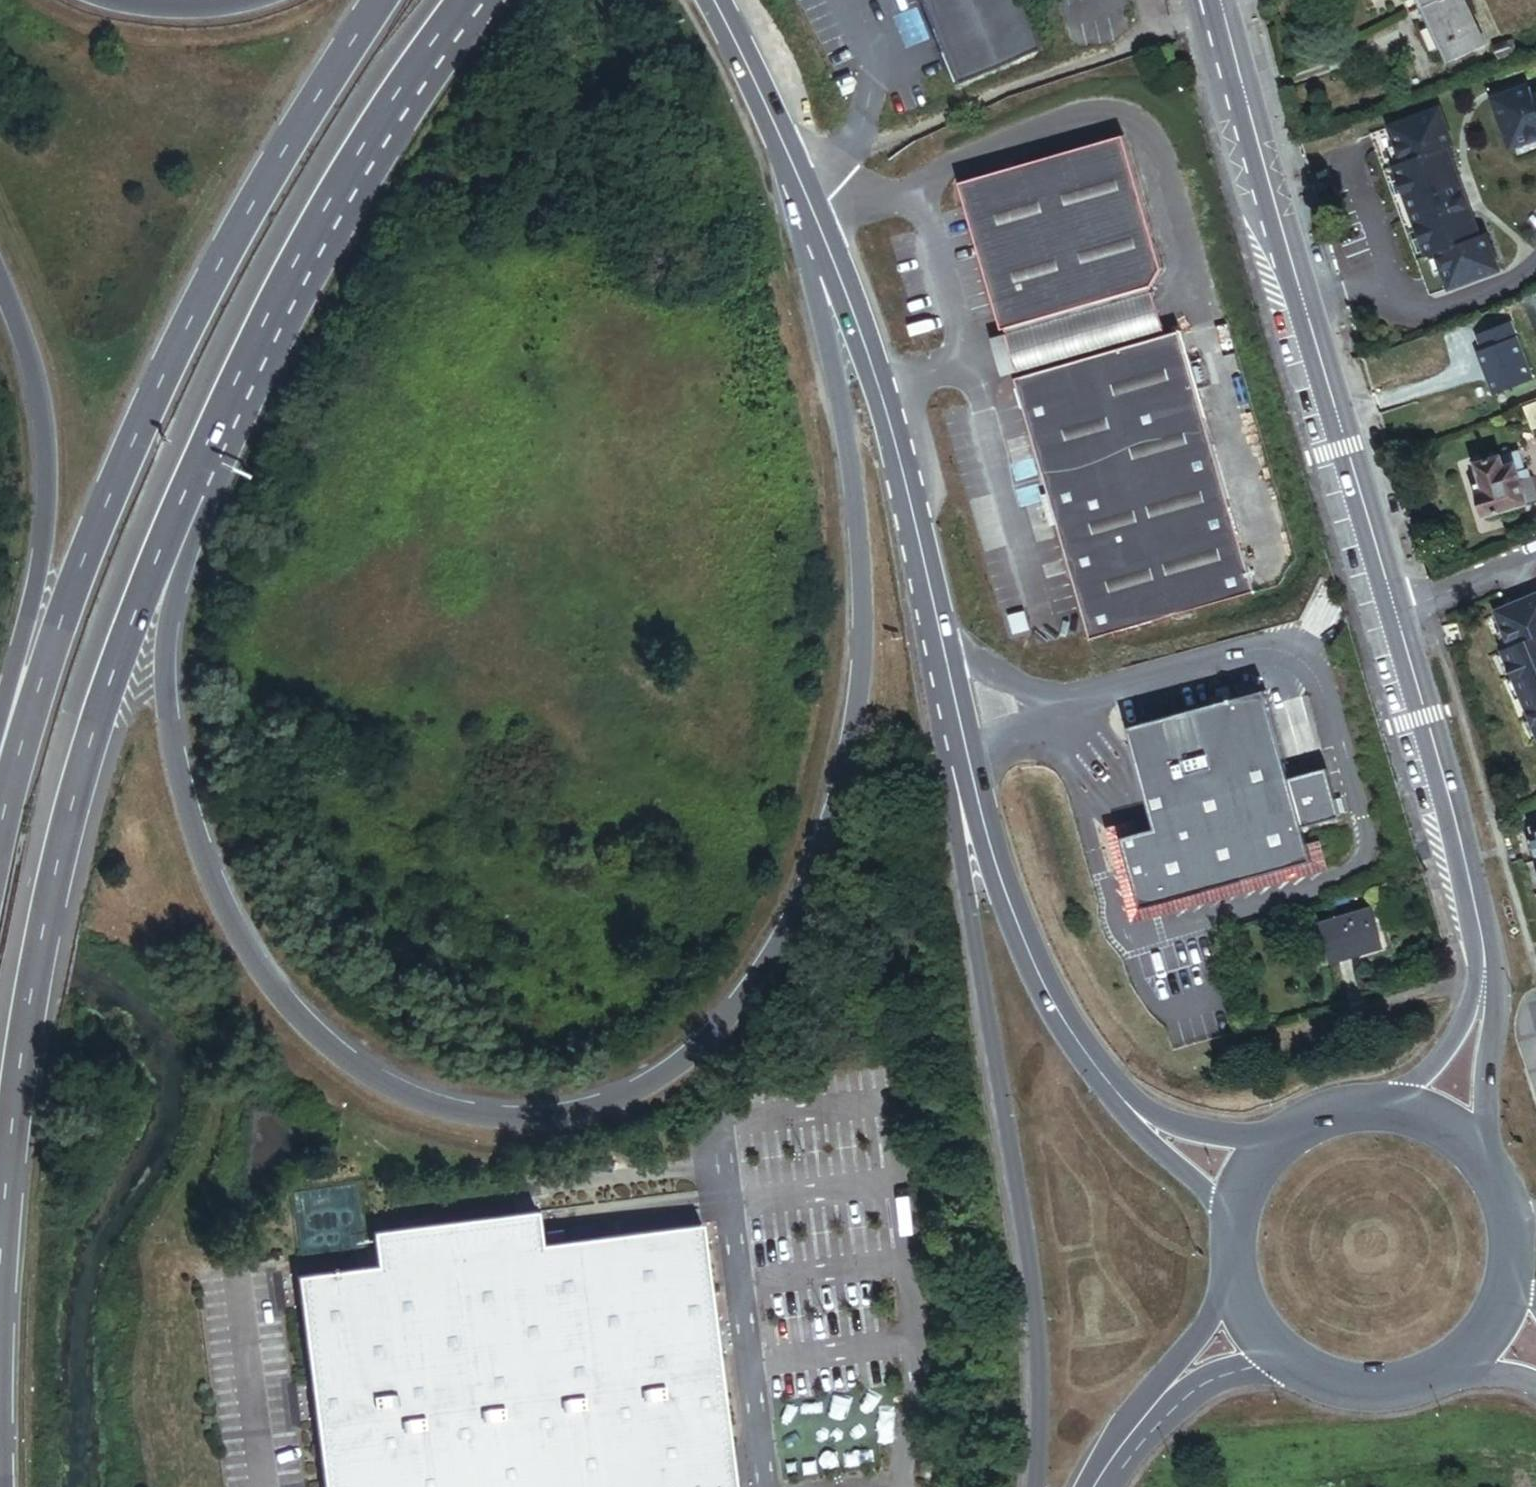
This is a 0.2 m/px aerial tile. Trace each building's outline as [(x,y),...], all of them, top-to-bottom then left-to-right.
[(1013,0),(915,0),(950,84),(1034,49),(1013,0)] [(1459,0),(1439,0),(1422,8),(1446,62),(1480,47),(1459,0)] [(1171,49),(1161,52),(1166,67),(1176,64),(1171,49)] [(1528,82),(1489,97),(1508,149),(1535,138),(1535,90),(1532,92),(1528,82)] [(1440,103),(1384,124),(1399,163),(1390,166),(1424,258),(1434,255),(1447,289),(1500,269),(1486,232),(1480,234),(1448,148),(1455,145),(1440,103)] [(1162,270),(1124,136),(958,182),(1000,332),(1005,330),(1019,377),(1015,379),(1090,641),(1255,594),(1180,331),(1166,336),(1152,287),(1162,270)] [(1412,342),(1413,356),(1427,355),(1426,341),(1412,342)] [(1522,406),(1531,430),(1535,428),(1535,401),(1522,406)] [(1476,465),(1484,492),(1477,494),(1483,516),(1524,504),(1526,510),(1535,507),(1535,491),(1532,477),(1518,481),(1514,470),(1522,468),(1518,453),(1476,465)] [(1492,613),(1508,650),(1499,653),(1535,739),(1535,594),(1492,613)] [(1262,680),(1124,717),(1152,818),(1119,828),(1140,903),(1310,856),(1301,822),(1287,775),(1262,680)] [(1324,765),(1287,775),(1301,822),(1338,811),(1324,765)] [(1370,911),(1321,922),(1331,962),(1379,952),(1370,911)] [(294,1274),(322,1486),(736,1486),(702,1222),(541,1243),(537,1208),(374,1229),(378,1263),(294,1274)]
